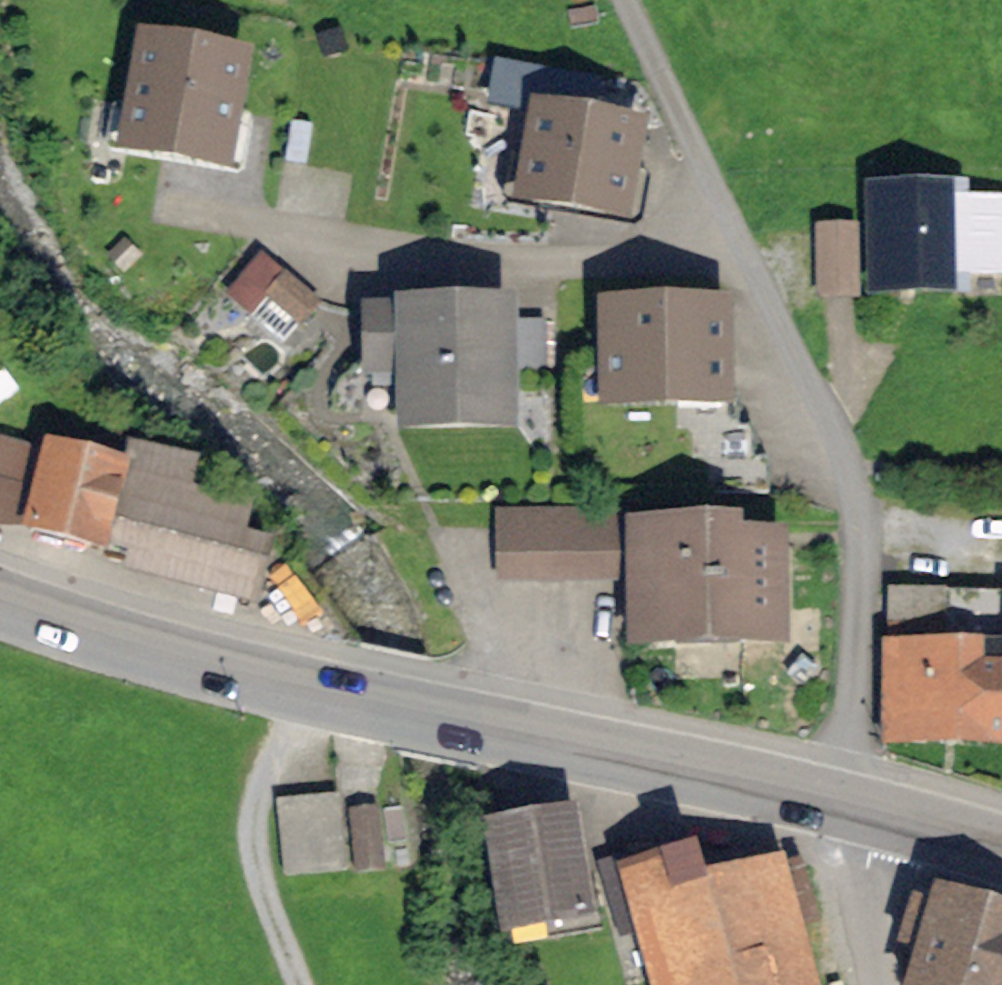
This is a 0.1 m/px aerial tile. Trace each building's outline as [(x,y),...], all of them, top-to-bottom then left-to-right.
[(233,173),(251,54),(211,48),(137,37),(120,157),(233,173)] [(532,106),(600,117),(606,81),(492,61),(485,98),(532,106)] [(633,229),(650,125),(600,117),(532,106),(515,209),(633,229)] [(868,301),(953,298),(953,279),(1001,278),(1001,197),(953,199),(953,186),(865,188),(868,301)] [(818,298),(861,297),(860,227),(816,228),(818,298)] [(262,253),(227,293),(285,345),(320,305),(262,253)] [(732,303),(602,304),(602,412),(673,412),(732,411),(732,303)] [(516,432),(517,304),(358,304),(358,380),(394,380),(394,432),(516,432)] [(733,433),(732,411),(673,412),(673,437),(692,437),(693,464),(712,463),(713,496),(773,495),(772,458),(756,458),(756,433),(733,433)] [(98,552),(118,468),(0,440),(0,528),(98,552)] [(124,441),(118,468),(98,552),(119,557),(115,575),(253,610),(268,541),(242,534),(247,506),(189,490),(196,457),(124,441)] [(498,510),(499,584),(619,582),(618,508),(498,510)] [(744,522),(624,525),(627,657),(791,654),(789,535),(744,536),(744,522)] [(947,642),(948,590),(888,589),(887,641),(947,642)] [(959,749),(1001,749),(1001,590),(948,590),(947,642),(947,649),(960,649),(959,749)] [(959,749),(960,649),(947,649),(947,642),(887,641),(886,748),(959,749)] [(336,796),(273,804),(282,881),(346,873),(336,796)] [(378,811),(350,814),(357,874),(384,871),(378,811)] [(587,920),(569,811),(478,826),(496,935),(587,920)] [(786,860),(702,883),(693,849),(617,870),(649,984),(822,984),(786,860)] [(936,895),(933,906),(911,899),(895,953),(918,960),(910,984),(1001,984),(1001,914),(936,895)]
